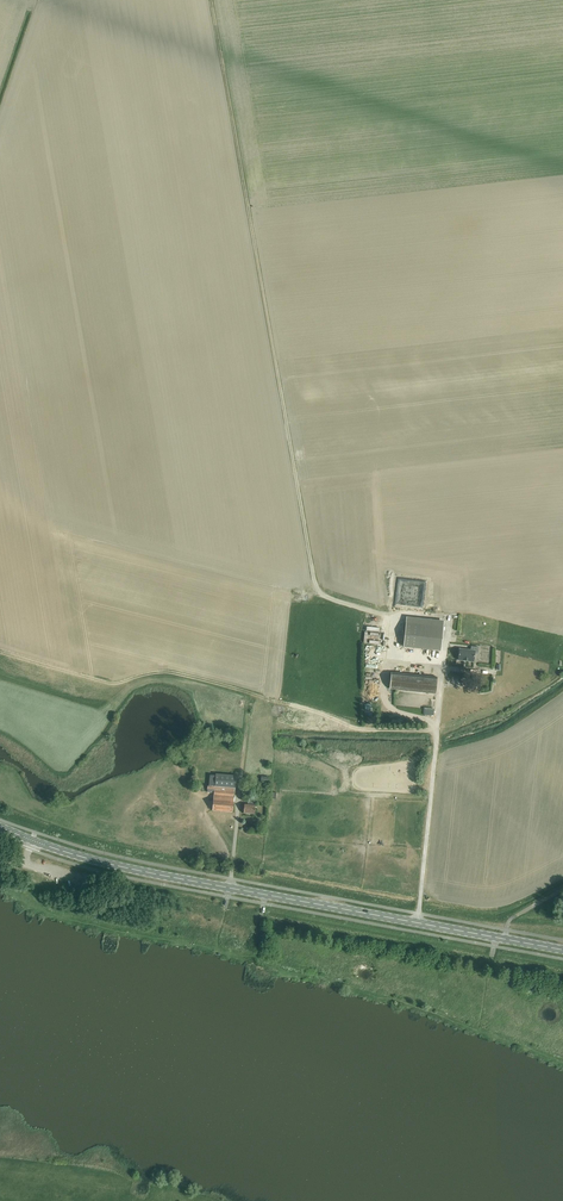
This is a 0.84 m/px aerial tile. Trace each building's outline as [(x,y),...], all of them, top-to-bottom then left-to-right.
[(407,623),(404,647),(440,651),(443,627),(407,623)] [(471,650),(459,649),(458,660),(473,662),(474,654),(478,654),(479,647),(471,646),(471,650)] [(390,689),(436,694),(437,677),(391,672),(390,689)] [(216,774),(215,776),(210,775),(209,786),(208,785),(207,792),(214,792),(213,810),(232,812),(234,788),(235,788),(236,776),(216,774)] [(244,813),(255,814),(256,805),(255,805),(255,800),(253,800),(253,802),(250,802),(250,805),(245,804),(244,813)]
